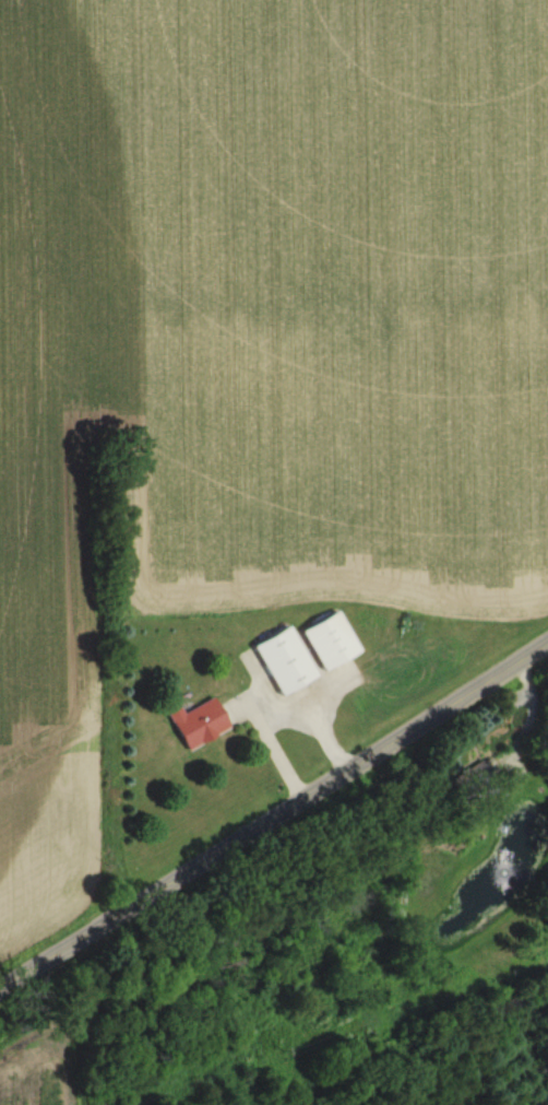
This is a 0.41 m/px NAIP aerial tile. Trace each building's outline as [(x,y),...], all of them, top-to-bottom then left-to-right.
[(322,671),(359,652),(338,610),(301,629),(322,671)] [(315,676),(289,626),(252,644),(279,695),(315,676)] [(186,750),(229,727),(212,696),(183,711),(180,706),(167,713),(186,750)] [(496,791),(481,761),(461,772),(476,801),(496,791)]
